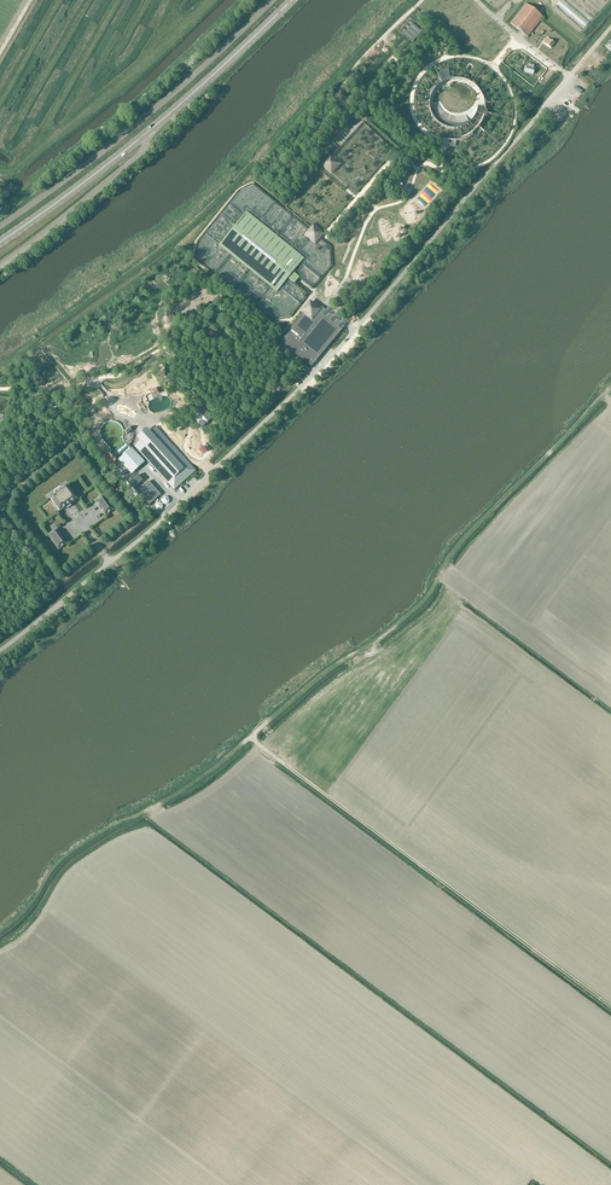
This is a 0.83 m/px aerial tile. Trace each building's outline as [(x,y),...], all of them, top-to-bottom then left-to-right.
[(543,18),(526,4),(510,24),(528,38),(543,18)] [(412,43),(422,32),(421,31),(413,24),(403,35),(405,36),(412,43)] [(543,43),(550,49),(554,44),(547,38),(543,43)] [(527,67),(525,73),(533,75),(535,69),(527,67)] [(332,156),(331,155),(330,154),(320,165),(331,175),(333,173),(341,165),(332,156)] [(220,246),(219,247),(231,256),(248,270),(269,287),(277,294),(281,289),(288,280),(294,285),(296,282),(299,279),(293,274),(301,264),(304,261),(296,254),(277,238),(258,222),(247,212),(243,217),(220,246)] [(325,234),(323,233),(322,232),(313,224),(310,228),(303,236),(315,246),(325,234)] [(302,314),(279,342),(311,368),(341,331),(319,313),(320,311),(321,310),(310,301),(309,302),(303,309),(302,310),(300,312),(302,314)] [(212,418),(202,408),(192,417),(202,427),(212,418)] [(141,441),(135,446),(174,489),(194,471),(155,428),(149,433),(147,435),(146,434),(144,435),(142,437),(143,439),(141,441)] [(145,464),(132,450),(119,462),(132,476),(145,464)] [(149,481),(137,492),(150,506),(161,495),(149,481)] [(67,485),(49,498),(60,512),(77,500),(67,485)] [(94,501),(105,516),(114,510),(103,495),(94,501)] [(47,535),(58,550),(67,544),(56,529),(47,535)]
